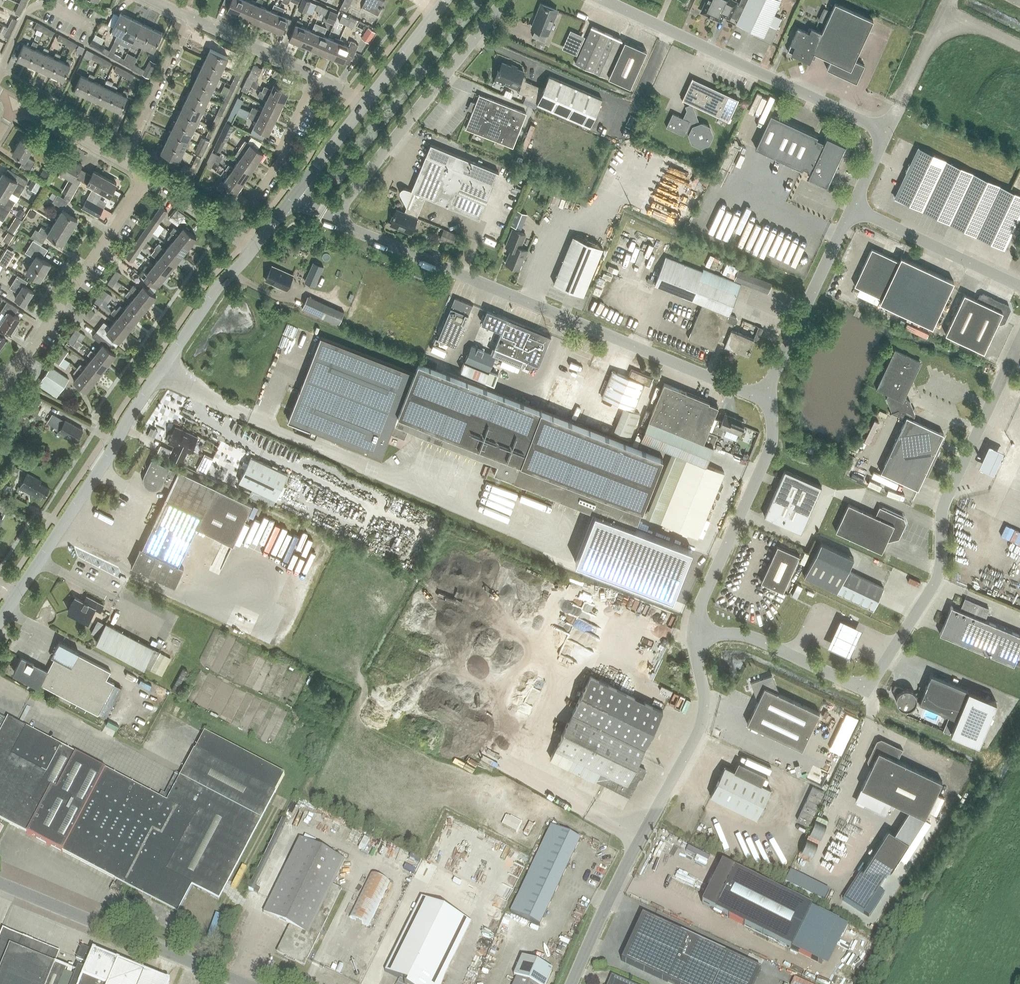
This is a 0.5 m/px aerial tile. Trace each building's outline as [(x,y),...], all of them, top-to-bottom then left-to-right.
[(238,15),(244,0),(231,0),(227,10),(227,9),(227,10),(238,15)] [(256,1),(254,0),(251,0),(250,2),(246,0),(244,0),(238,15),(249,19),(256,1)] [(256,1),(249,19),(260,24),(266,8),(261,6),(264,0),(263,0),(257,0),(256,1)] [(311,1),(308,0),(302,0),(298,9),(305,13),(311,1)] [(381,6),(385,0),(351,0),(349,5),(360,11),(361,8),(379,17),(384,8),(381,6)] [(738,20),(748,0),(741,0),(739,5),(735,4),(735,3),(731,1),(731,0),(706,0),(700,13),(721,23),(724,17),(730,20),(731,17),(738,20)] [(738,20),(736,24),(772,41),(777,30),(769,26),(781,0),(748,0),(738,20)] [(343,2),(340,8),(346,11),(349,5),(343,2)] [(821,34),(812,52),(813,53),(831,61),(827,69),(856,83),(865,65),(855,61),(873,21),(835,3),(831,11),(826,24),(821,33),(821,34)] [(24,6),(19,4),(15,13),(20,15),(24,6)] [(279,6),(274,4),(271,11),(266,8),(260,24),(270,28),(279,6)] [(533,37),(545,41),(548,33),(557,11),(540,5),(532,27),(536,29),(533,37)] [(286,33),(291,19),(282,15),(285,8),(279,6),(270,28),(281,33),(282,31),(285,32),(286,33)] [(318,12),(325,15),(328,10),(321,6),(318,12)] [(823,8),(818,20),(826,24),(831,11),(823,8)] [(330,11),(328,16),(336,19),(338,14),(330,11)] [(122,36),(123,37),(131,18),(120,13),(112,31),(118,34),(114,42),(119,44),(122,36)] [(346,25),(348,20),(342,16),(339,22),(346,25)] [(17,20),(12,18),(8,27),(13,29),(17,20)] [(123,37),(133,41),(141,23),(131,18),(123,37)] [(301,26),(303,22),(297,20),(289,39),(300,44),(306,29),(301,26)] [(348,20),(346,25),(353,28),(355,23),(349,20),(348,20)] [(42,31),(45,26),(37,22),(34,27),(42,31)] [(300,44),(311,49),(318,30),(321,25),(315,22),(311,31),(306,29),(300,44)] [(133,41),(143,46),(152,28),(141,23),(133,41)] [(321,25),(318,30),(311,49),(322,53),(328,38),(324,36),(327,28),(321,25)] [(54,31),(45,26),(42,31),(52,36),(54,31)] [(9,38),(13,29),(8,27),(4,36),(9,38)] [(361,38),(368,43),(375,32),(368,27),(361,38)] [(621,40),(592,27),(575,64),(604,77),(621,40)] [(162,33),(152,28),(143,46),(154,51),(162,33)] [(813,53),(812,52),(821,34),(821,33),(810,28),(808,33),(798,29),(788,51),(801,58),(800,60),(807,64),(813,53)] [(65,43),(67,39),(59,34),(57,39),(65,43)] [(334,40),(328,38),(322,53),(332,58),(340,39),(335,37),(334,40)] [(77,44),(67,39),(65,43),(74,49),(77,44)] [(102,53),(104,48),(106,45),(93,39),(89,46),(102,53)] [(340,39),(332,58),(343,62),(347,63),(349,63),(351,59),(352,59),(358,45),(356,43),(356,42),(351,40),(348,46),(343,44),(344,43),(343,43),(343,41),(343,40),(340,39)] [(24,44),(17,59),(29,64),(36,49),(35,49),(38,44),(33,41),(31,47),(24,44)] [(608,78),(630,88),(647,51),(625,41),(608,78)] [(36,49),(29,64),(39,69),(46,54),(48,50),(44,48),(42,52),(36,49)] [(111,52),(104,48),(102,53),(109,56),(111,52)] [(223,68),(228,58),(210,49),(205,59),(223,68)] [(39,69),(50,74),(51,75),(58,60),(60,55),(55,53),(53,57),(46,54),(39,69)] [(99,62),(101,58),(93,53),(91,58),(99,62)] [(121,57),(114,54),(112,58),(119,62),(121,57)] [(65,63),(58,60),(51,75),(63,80),(70,65),(72,60),(67,58),(65,63)] [(111,63),(101,58),(99,62),(109,68),(111,63)] [(131,63),(124,59),(122,63),(129,67),(131,63)] [(218,79),(223,68),(205,59),(200,71),(218,79)] [(156,63),(150,60),(143,75),(149,78),(156,63)] [(518,85),(521,86),(522,86),(525,80),(526,78),(522,76),(524,72),(502,63),(495,80),(502,83),(504,83),(504,82),(517,87),(518,85)] [(240,77),(245,66),(241,64),(236,75),(240,77)] [(145,70),(134,65),(132,69),(139,73),(142,74),(145,70)] [(254,65),(245,83),(250,86),(257,89),(260,83),(256,81),(262,69),(254,65)] [(114,70),(122,75),(125,70),(116,66),(114,70)] [(134,75),(125,70),(122,75),(131,80),(134,75)] [(200,71),(195,81),(213,90),(218,79),(200,71)] [(94,76),(90,74),(88,78),(81,75),(74,90),(86,96),(92,80),(94,76)] [(532,84),(525,80),(522,86),(521,86),(519,92),(526,96),(523,104),(534,109),(535,109),(537,104),(590,127),(602,99),(549,76),(544,88),(532,83),(532,84)] [(728,122),(738,100),(692,78),(682,100),(682,101),(684,98),(691,102),(683,118),(673,114),(666,127),(684,135),(686,131),(690,133),(689,135),(692,143),(700,147),(709,144),(712,136),(709,127),(701,123),(699,124),(693,107),(695,103),(729,119),(728,122)] [(86,96),(97,101),(104,86),(92,80),(86,96)] [(264,86),(262,91),(284,102),(289,91),(287,90),(289,86),(277,80),(275,84),(274,84),(271,90),(264,86)] [(208,100),(213,90),(195,81),(190,91),(208,100)] [(245,83),(241,90),(247,93),(250,86),(245,83)] [(110,89),(104,86),(97,101),(109,106),(116,91),(117,88),(112,86),(110,89)] [(122,94),(116,91),(109,106),(120,111),(127,96),(126,96),(128,92),(123,90),(122,94)] [(204,110),(208,100),(190,91),(186,101),(204,110)] [(279,112),(284,102),(262,91),(260,91),(258,96),(266,100),(264,105),(279,112)] [(466,128),(512,147),(526,114),(482,96),(482,95),(479,94),(476,100),(477,100),(475,105),(466,128)] [(238,97),(235,104),(240,107),(243,100),(238,97)] [(199,120),(202,114),(205,115),(207,111),(204,110),(186,101),(181,111),(199,120)] [(240,107),(235,104),(231,111),(237,114),(240,107)] [(274,123),(279,112),(264,105),(261,111),(253,107),(250,112),(274,123)] [(181,111),(176,121),(194,130),(199,120),(181,111)] [(256,121),(254,127),(269,134),(274,123),(250,112),(248,117),(256,121)] [(771,115),(756,148),(802,170),(803,168),(811,171),(808,177),(826,186),(845,145),(827,137),(824,142),(816,139),(817,137),(771,115)] [(194,130),(176,121),(171,132),(189,140),(194,130)] [(219,138),(224,140),(225,141),(226,142),(231,132),(238,127),(226,121),(219,138)] [(184,151),(189,140),(171,132),(166,142),(184,151)] [(201,138),(198,145),(201,146),(201,147),(206,149),(209,141),(201,138)] [(224,140),(219,138),(214,148),(220,151),(225,141),(224,140)] [(21,139),(13,153),(24,160),(20,167),(28,173),(35,162),(27,157),(33,147),(21,139)] [(245,140),(238,150),(257,163),(263,153),(245,140)] [(184,151),(166,142),(161,153),(179,161),(184,151)] [(407,208),(405,213),(416,218),(425,197),(433,200),(437,202),(452,208),(479,220),(500,173),(430,144),(411,191),(407,190),(406,189),(404,190),(402,191),(401,193),(401,195),(407,208)] [(201,147),(201,146),(198,145),(194,152),(202,156),(206,149),(201,147)] [(895,197),(923,211),(950,223),(977,236),(1004,248),(1019,214),(1019,195),(1001,186),(973,174),(946,161),(919,148),(917,147),(917,148),(917,149),(910,164),(909,163),(905,171),(907,171),(895,197)] [(250,172),(257,163),(238,150),(235,155),(240,158),(237,163),(250,172)] [(212,152),(209,159),(214,161),(217,154),(212,152)] [(82,164),(69,157),(60,173),(70,178),(65,186),(70,188),(66,194),(72,197),(81,180),(75,177),(82,164)] [(211,168),(214,161),(209,159),(205,165),(211,168)] [(233,168),(228,164),(225,169),(230,173),(244,182),(250,172),(237,163),(233,168)] [(195,169),(184,164),(181,171),(191,176),(195,169)] [(40,175),(46,178),(50,173),(43,169),(40,175)] [(87,211),(98,191),(105,177),(94,171),(87,184),(93,188),(89,194),(90,194),(87,199),(82,208),(87,211)] [(0,178),(0,185),(11,192),(11,191),(19,196),(25,187),(24,186),(28,181),(17,174),(14,179),(3,173),(0,178)] [(237,192),(244,182),(230,173),(223,182),(222,181),(216,189),(229,198),(235,190),(237,192)] [(105,177),(98,191),(87,211),(98,217),(103,208),(96,204),(102,193),(109,197),(116,183),(105,177)] [(30,185),(34,188),(32,191),(37,193),(42,185),(33,179),(30,185)] [(9,211),(15,202),(8,197),(11,192),(0,185),(0,206),(9,211)] [(68,201),(57,194),(53,202),(64,209),(68,201)] [(3,221),(9,211),(0,206),(0,219),(3,221)] [(152,218),(159,223),(167,211),(161,206),(152,218)] [(21,218),(26,212),(20,208),(16,215),(21,218)] [(182,223),(186,213),(178,209),(173,218),(182,223)] [(62,210),(55,222),(70,232),(77,220),(62,210)] [(416,218),(405,213),(397,210),(391,225),(411,233),(417,218),(416,218)] [(511,225),(521,229),(525,218),(516,214),(511,225)] [(152,232),(159,223),(152,218),(146,228),(152,232)] [(752,219),(740,245),(763,255),(774,229),(766,226),(767,225),(759,222),(752,219)] [(39,231),(36,229),(31,237),(42,244),(48,234),(63,244),(70,232),(55,222),(51,229),(47,227),(45,229),(41,227),(39,231)] [(177,230),(173,228),(170,232),(171,233),(173,235),(176,237),(189,247),(196,238),(184,227),(179,232),(177,230)] [(144,241),(146,242),(152,232),(146,228),(139,237),(144,241)] [(452,244),(457,234),(443,229),(439,239),(452,244)] [(524,259),(527,251),(519,248),(520,245),(521,245),(525,235),(512,230),(505,248),(511,250),(506,264),(519,269),(523,258),(524,259)] [(10,231),(6,239),(12,241),(15,234),(10,231)] [(172,241),(169,246),(182,256),(189,247),(176,237),(173,235),(171,233),(168,238),(172,241)] [(139,237),(132,247),(139,252),(146,242),(144,241),(139,237)] [(553,284),(582,296),(602,249),(572,237),(553,284)] [(40,280),(50,264),(42,259),(48,249),(33,240),(25,252),(35,258),(27,271),(40,280)] [(165,251),(159,246),(160,245),(158,243),(154,248),(155,249),(161,255),(174,265),(182,256),(169,246),(165,251)] [(132,261),(139,252),(132,247),(125,257),(132,261)] [(167,274),(174,265),(161,255),(155,249),(151,254),(155,258),(156,257),(158,259),(154,264),(167,274)] [(883,299),(900,262),(872,249),(855,286),(883,299)] [(0,260),(0,263),(5,267),(10,260),(3,256),(0,260)] [(729,314),(741,285),(704,270),(703,272),(665,257),(654,285),(703,304),(688,339),(689,339),(689,338),(714,348),(713,349),(714,349),(718,340),(725,343),(731,329),(734,324),(736,323),(738,320),(737,317),(729,314)] [(900,262),(883,299),(881,301),(880,303),(933,327),(954,281),(901,257),(900,259),(901,259),(900,262)] [(309,273),(318,277),(323,266),(314,262),(309,273)] [(160,284),(167,274),(154,264),(151,268),(146,265),(138,274),(157,289),(158,287),(160,284)] [(266,280),(286,290),(293,276),(272,266),(266,280)] [(734,280),(768,294),(772,283),(738,269),(734,280)] [(121,274),(116,270),(112,277),(117,280),(121,274)] [(17,275),(10,287),(18,293),(15,298),(25,304),(33,292),(24,286),(28,281),(17,275)] [(122,283),(117,280),(112,277),(108,283),(113,286),(113,285),(118,289),(122,283)] [(136,295),(149,305),(156,296),(143,286),(140,290),(133,285),(129,290),(133,293),(135,295),(136,295)] [(104,299),(108,293),(103,290),(99,296),(104,299)] [(108,293),(104,299),(108,302),(112,296),(108,293)] [(141,314),(149,305),(136,295),(135,295),(133,293),(129,298),(132,300),(128,304),(141,314)] [(1004,323),(1010,310),(1009,306),(1004,304),(1000,305),(994,302),(992,298),(983,294),(980,295),(977,300),(965,294),(946,334),(984,353),(998,323),(1001,324),(1004,323)] [(322,302),(308,295),(302,309),(316,315),(322,302)] [(100,306),(104,299),(99,296),(94,302),(100,306)] [(448,314),(449,315),(438,339),(437,339),(455,347),(462,330),(472,305),(472,306),(473,305),(455,298),(448,314)] [(15,325),(19,319),(11,314),(15,307),(18,309),(7,301),(1,312),(7,316),(0,326),(13,334),(17,327),(15,325)] [(117,309),(119,311),(134,323),(141,314),(128,304),(125,309),(120,305),(117,309)] [(117,318),(114,322),(127,333),(134,323),(121,313),(119,311),(117,309),(115,308),(111,313),(117,318)] [(95,312),(90,309),(85,315),(91,319),(95,312)] [(331,322),(338,325),(344,312),(337,309),(331,322)] [(509,319),(507,318),(506,319),(487,311),(482,323),(501,331),(494,348),(497,348),(525,360),(524,363),(523,366),(522,368),(528,370),(528,368),(534,371),(536,365),(539,366),(551,336),(549,335),(549,336),(509,319)] [(104,321),(96,331),(112,344),(112,343),(116,346),(127,333),(114,322),(110,327),(104,321)] [(76,329),(72,335),(77,339),(81,332),(76,329)] [(725,343),(724,345),(747,354),(754,339),(731,329),(725,343)] [(92,336),(103,344),(99,349),(96,347),(93,352),(95,354),(95,353),(108,364),(116,354),(108,348),(112,344),(96,331),(92,336)] [(73,345),(77,339),(72,335),(67,341),(73,345)] [(414,373),(321,337),(288,421),(381,457),(391,433),(414,373)] [(471,345),(464,362),(461,370),(485,380),(496,355),(472,346),(471,345)] [(68,352),(63,348),(58,354),(64,358),(68,352)] [(101,373),(108,364),(95,353),(95,354),(93,352),(91,350),(87,354),(92,358),(88,363),(101,373)] [(910,407),(907,400),(904,398),(921,363),(895,351),(877,389),(876,389),(888,394),(888,396),(893,412),(890,413),(890,414),(898,411),(899,414),(897,414),(898,415),(899,414),(899,415),(906,419),(881,472),(918,489),(944,434),(913,420),(915,415),(913,409),(915,409),(915,408),(910,410),(909,407),(910,407)] [(63,359),(64,358),(58,354),(54,360),(59,364),(63,366),(66,362),(63,359)] [(94,382),(101,373),(88,363),(85,367),(80,364),(77,368),(81,371),(94,382)] [(414,373),(391,433),(404,439),(408,429),(498,463),(494,472),(514,480),(587,508),(567,559),(665,597),(685,547),(635,527),(663,457),(418,363),(414,373)] [(60,392),(69,379),(51,367),(42,379),(60,392)] [(86,391),(94,382),(81,371),(77,368),(74,372),(78,376),(74,381),(86,391)] [(602,397),(634,410),(644,384),(650,386),(654,377),(653,377),(653,378),(632,369),(628,377),(612,371),(602,397)] [(546,403),(562,410),(572,387),(555,380),(546,403)] [(718,407),(709,403),(709,402),(664,383),(649,420),(641,439),(687,458),(660,523),(697,538),(722,479),(724,473),(706,465),(714,447),(713,446),(718,436),(708,432),(718,407)] [(40,402),(31,397),(28,402),(37,407),(40,402)] [(615,430),(631,437),(640,414),(624,407),(615,430)] [(64,422),(52,415),(47,423),(59,430),(58,432),(76,442),(83,430),(65,420),(64,422)] [(739,434),(744,422),(725,415),(722,422),(716,419),(712,431),(721,435),(724,428),(739,434)] [(182,461),(187,451),(190,453),(197,438),(176,427),(172,434),(170,435),(168,438),(169,440),(169,442),(176,446),(174,449),(173,449),(170,455),(182,461)] [(1,463),(9,445),(0,441),(0,462),(1,463)] [(1004,453),(989,446),(979,467),(994,474),(1004,453)] [(239,482),(276,499),(288,474),(251,457),(239,482)] [(175,587),(184,568),(178,566),(196,528),(233,545),(251,504),(178,470),(177,472),(152,460),(144,475),(143,478),(143,481),(144,484),(146,486),(153,489),(156,489),(160,487),(162,484),(163,481),(171,485),(141,548),(140,547),(131,566),(175,587)] [(199,464),(196,470),(205,475),(208,469),(199,464)] [(13,465),(10,472),(17,475),(20,468),(13,465)] [(785,470),(764,516),(801,533),(822,487),(785,470)] [(41,481),(27,473),(19,488),(40,499),(42,495),(45,497),(49,489),(40,484),(41,481)] [(5,482),(1,489),(7,493),(11,486),(5,482)] [(849,503),(836,531),(882,552),(890,534),(899,538),(906,523),(904,518),(880,507),(876,516),(849,503)] [(317,535),(306,559),(312,561),(322,538),(317,535)] [(873,610),(884,588),(847,570),(853,558),(821,542),(805,576),(873,610)] [(783,592),(799,555),(777,546),(761,582),(783,592)] [(792,596),(796,598),(803,587),(798,584),(792,596)] [(68,610),(88,621),(95,608),(100,611),(103,605),(92,599),(89,604),(75,597),(68,610)] [(1014,664),(1019,649),(1019,635),(985,620),(989,609),(965,599),(960,610),(951,606),(940,634),(1014,664)] [(849,658),(861,630),(839,620),(826,648),(849,658)] [(96,641),(150,670),(160,652),(106,624),(96,641)] [(50,674),(47,672),(41,684),(98,715),(114,683),(106,679),(110,672),(111,671),(78,654),(79,653),(58,643),(52,656),(58,660),(50,674)] [(40,685),(41,684),(47,672),(21,658),(14,671),(21,675),(21,677),(28,681),(29,679),(40,685)] [(996,702),(931,674),(919,703),(957,718),(951,732),(979,744),(996,702)] [(747,723),(802,749),(819,712),(779,693),(772,675),(751,683),(758,701),(747,723)] [(590,676),(573,712),(550,759),(596,781),(605,785),(630,797),(640,777),(642,778),(646,771),(637,766),(663,711),(590,676)] [(894,690),(899,692),(897,695),(896,699),(897,703),(899,706),(902,708),(905,709),(909,709),(912,707),(915,705),(917,701),(917,698),(916,695),(914,692),(911,690),(908,689),(905,689),(896,685),(894,690)] [(158,799),(25,730),(26,728),(8,718),(7,720),(0,717),(0,818),(178,912),(192,886),(219,900),(284,775),(204,733),(181,778),(175,775),(170,784),(171,784),(165,795),(161,793),(158,799)] [(172,746),(175,747),(183,729),(179,728),(172,746)] [(909,843),(925,818),(942,781),(898,760),(903,749),(881,739),(877,740),(867,761),(869,765),(871,766),(861,788),(911,811),(896,835),(909,843)] [(711,795),(757,818),(771,789),(725,767),(711,795)] [(814,826),(828,790),(814,785),(800,820),(814,826)] [(690,831),(699,805),(691,803),(683,829),(690,831)] [(821,820),(814,835),(825,839),(832,825),(821,820)] [(551,825),(510,912),(540,926),(580,839),(551,825)] [(845,902),(865,914),(909,843),(896,835),(889,830),(845,902)] [(332,885),(344,860),(299,838),(263,912),(290,925),(277,952),(304,965),(341,889),(332,885)] [(818,857),(823,843),(809,838),(804,853),(818,857)] [(687,846),(685,851),(707,862),(710,857),(687,846)] [(706,896),(702,904),(710,908),(791,949),(818,962),(838,921),(812,908),(722,863),(706,896)] [(794,871),(790,880),(798,884),(802,875),(794,871)] [(349,917),(367,926),(389,883),(372,874),(349,917)] [(799,886),(833,903),(839,891),(805,875),(799,886)] [(110,890),(119,895),(123,889),(113,884),(110,890)] [(125,898),(133,902),(136,897),(128,893),(125,898)] [(385,971),(385,970),(384,971),(407,982),(406,983),(440,983),(442,980),(438,978),(466,920),(421,898),(385,971)] [(642,915),(621,961),(672,983),(754,983),(761,969),(642,915)] [(66,968),(55,964),(59,952),(3,929),(0,936),(0,983),(60,983),(66,968)] [(169,983),(170,981),(93,950),(92,951),(81,947),(76,959),(87,964),(84,970),(78,968),(71,983),(168,983),(169,983)] [(552,970),(522,956),(514,975),(516,977),(513,983),(546,983),(552,970)]
